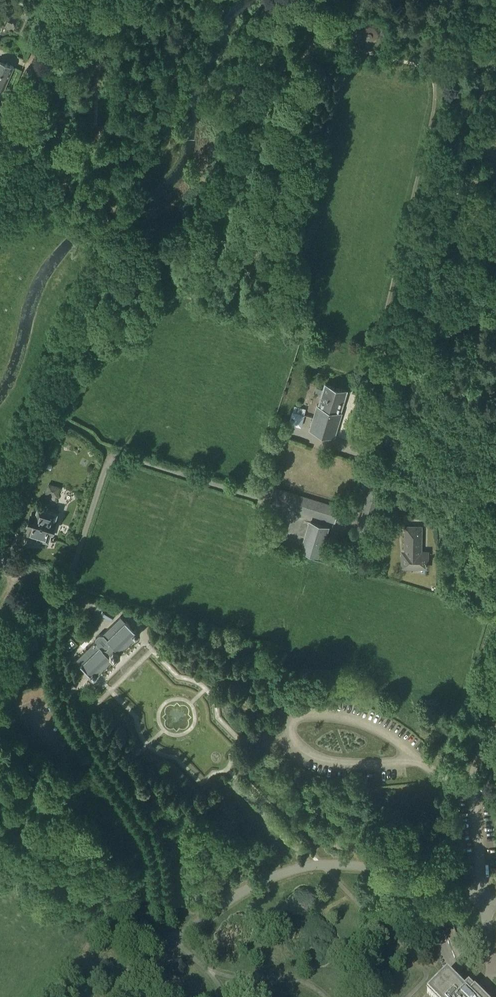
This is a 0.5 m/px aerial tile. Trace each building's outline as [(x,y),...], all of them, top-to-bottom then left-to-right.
[(378,38),(378,37),(378,35),(378,33),(375,30),(373,28),(372,28),(368,27),(365,27),(363,28),(361,29),(359,31),(358,33),(357,37),(357,39),(358,41),(360,44),(363,47),(367,48),(371,47),(374,46),(376,44),(377,42),(378,40),(378,38)] [(10,77),(14,67),(0,61),(0,73),(10,77)] [(10,77),(0,73),(0,88),(5,90),(10,77)] [(390,355),(388,362),(403,366),(405,359),(390,355)] [(347,391),(334,387),(326,384),(324,390),(316,387),(314,395),(322,397),(319,405),(318,405),(310,429),(335,437),(342,412),(341,412),(347,391)] [(305,415),(306,409),(295,406),(293,411),(290,423),(301,426),(305,415)] [(57,497),(60,487),(49,483),(45,493),(57,497)] [(271,498),(270,502),(313,515),(335,522),(339,507),(327,504),(274,488),(271,498)] [(48,511),(48,509),(44,507),(43,509),(39,508),(38,508),(36,514),(32,513),(28,524),(30,524),(27,533),(48,539),(51,530),(52,531),(55,520),(54,520),(56,513),(55,512),(55,513),(48,511)] [(319,555),(327,527),(311,522),(303,550),(319,555)] [(422,556),(422,526),(405,526),(405,556),(403,556),(402,567),(428,568),(428,556),(422,556)] [(96,641),(76,660),(90,674),(90,675),(94,679),(98,674),(98,673),(113,659),(117,659),(119,656),(120,652),(134,637),(135,638),(140,634),(137,630),(136,630),(126,620),(121,615),(118,618),(101,634),(99,634),(96,637),(96,641)] [(466,960),(454,930),(444,934),(457,964),(466,960)] [(468,987),(464,991),(447,973),(443,977),(440,973),(427,986),(431,990),(427,993),(431,996),(490,996),(489,996),(479,986),(474,992),(468,987)]
